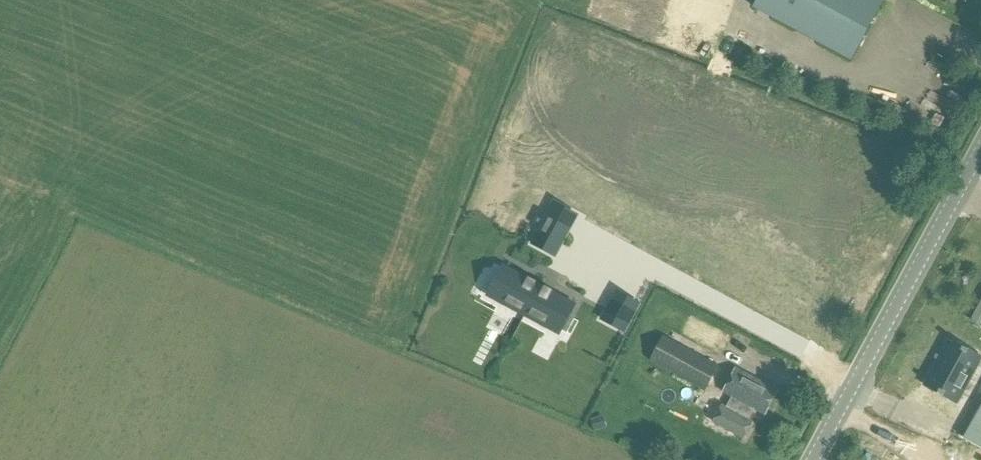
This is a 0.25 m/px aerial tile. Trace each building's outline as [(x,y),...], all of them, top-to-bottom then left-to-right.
[(759,11),(853,60),(885,0),(764,0),(759,11)] [(554,206),(532,246),(556,259),(577,218),(554,206)] [(524,315),(539,287),(502,268),(487,296),(524,315)] [(635,269),(623,299),(660,315),(673,285),(635,269)] [(576,307),(539,287),(524,315),(562,335),(576,307)] [(621,336),(635,308),(612,296),(597,324),(621,336)] [(646,326),(630,357),(647,366),(641,379),(696,408),(719,364),(646,326)] [(980,358),(980,356),(956,343),(948,358),(943,355),(927,384),(925,384),(925,385),(928,387),(954,402),(954,401),(957,403),(958,402),(957,401),(980,358)] [(736,369),(723,393),(766,415),(779,391),(736,369)] [(727,407),(721,404),(713,421),(743,438),(752,420),(749,419),(727,407)] [(966,439),(980,447),(980,410),(966,439)]
